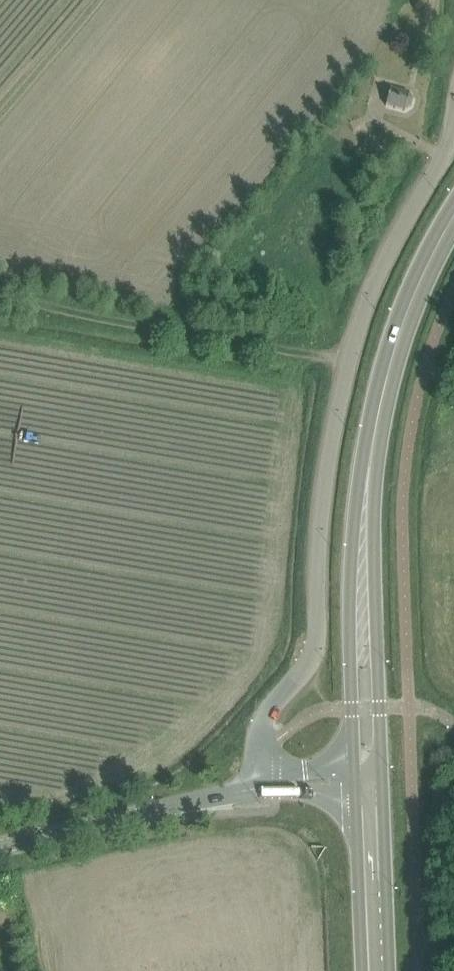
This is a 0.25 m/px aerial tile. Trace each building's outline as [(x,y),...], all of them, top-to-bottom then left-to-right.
[(386,104),(386,106),(387,105),(395,107),(395,108),(396,109),(396,108),(404,110),(404,111),(406,111),(406,110),(411,106),(412,107),(413,106),(412,105),(413,100),(414,100),(414,99),(413,99),(410,93),(411,93),(410,92),(409,92),(401,90),(401,89),(400,89),(400,90),(392,88),(391,87),(390,88),(390,89),(386,104)]
